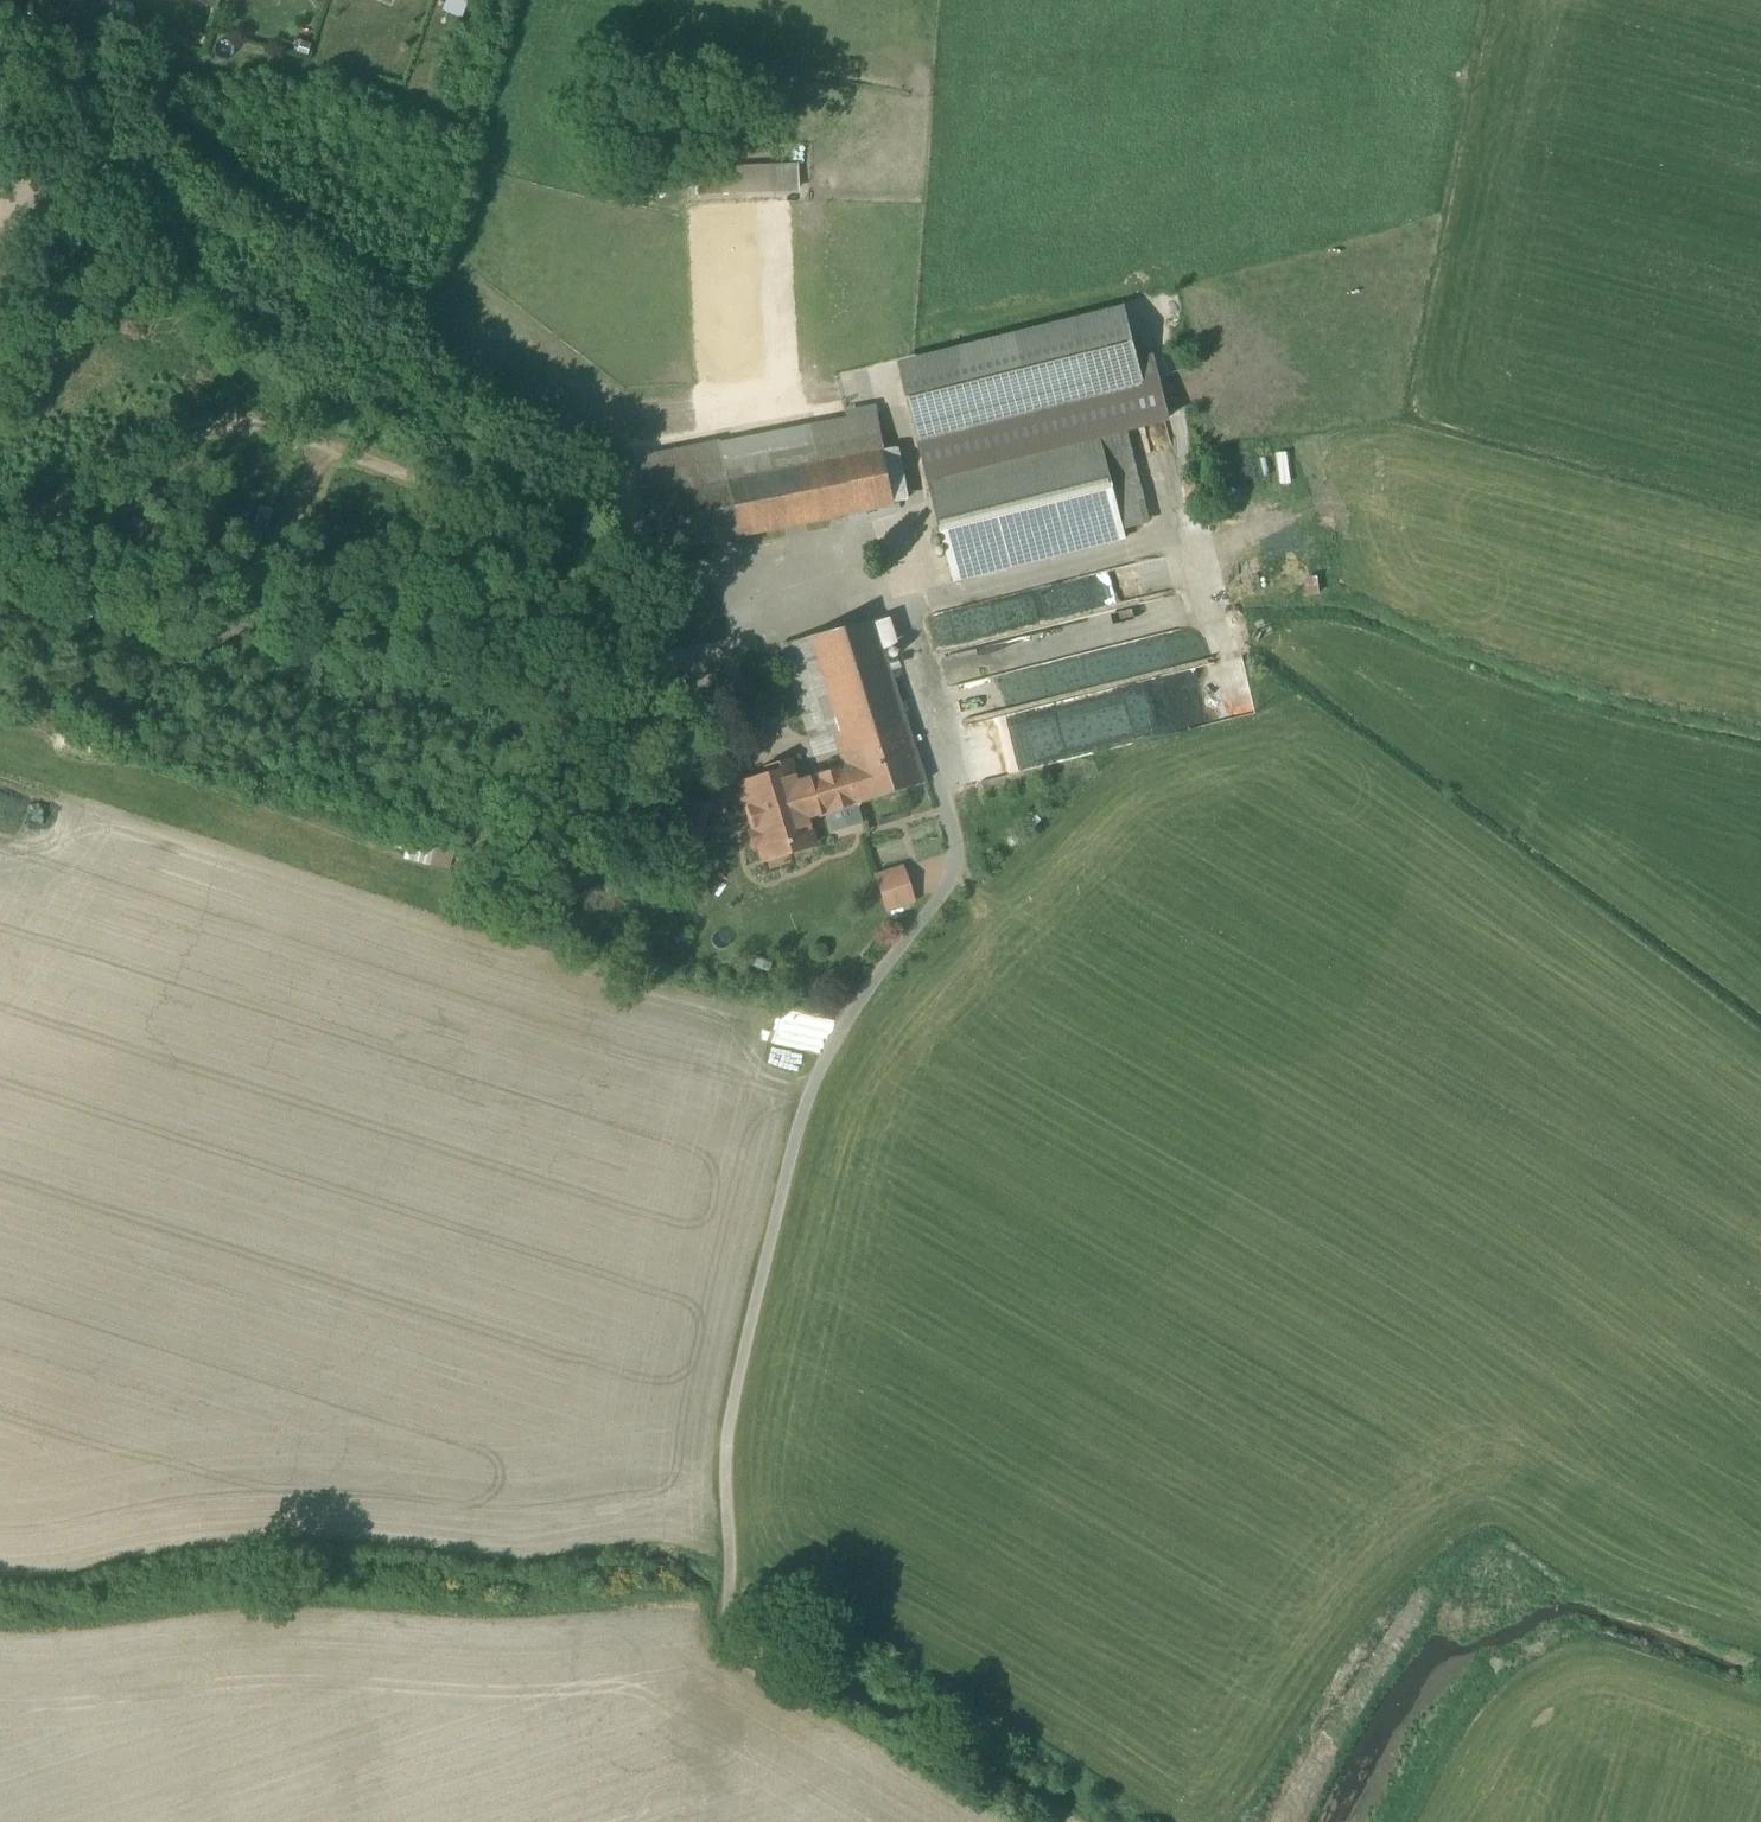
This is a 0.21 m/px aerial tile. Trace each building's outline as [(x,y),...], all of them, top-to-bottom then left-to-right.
[(773,166),(721,169),(722,192),(774,190),(773,166)] [(1129,327),(906,382),(921,445),(924,445),(957,436),(1145,389),(1129,327)] [(843,418),(719,443),(726,480),(737,536),(896,505),(878,412),(843,418)] [(931,472),(928,473),(955,581),(1126,538),(1099,430),(964,464),(931,472)] [(957,436),(924,445),(931,472),(964,464),(957,436)] [(726,480),(650,495),(662,550),(737,536),(726,480)] [(874,621),(782,644),(811,743),(836,736),(845,767),(856,804),(856,805),(925,782),(874,621)] [(789,762),(767,769),(769,776),(740,784),(742,792),(742,794),(740,794),(743,803),(744,803),(746,804),(753,828),(751,833),(749,833),(753,847),(755,847),(759,849),(763,860),(814,845),(806,819),(856,804),(845,767),(795,782),(789,762)] [(902,867),(871,877),(883,915),(914,905),(902,867)]
